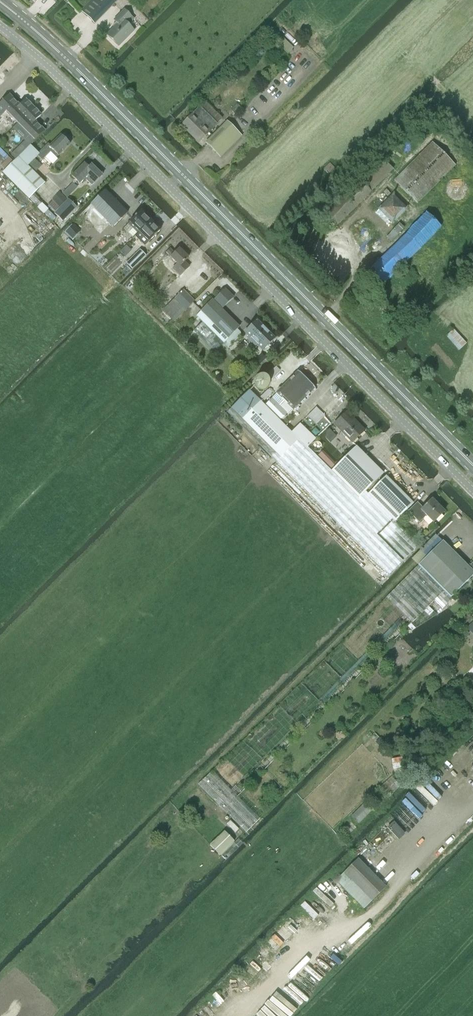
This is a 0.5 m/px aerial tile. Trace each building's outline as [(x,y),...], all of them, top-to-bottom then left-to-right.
[(81,11),(94,24),(118,0),(91,0),(81,11)] [(114,20),(118,24),(107,35),(118,46),(134,31),(128,25),(133,19),(131,17),(124,10),(114,20)] [(5,111),(17,123),(33,107),(25,100),(19,106),(9,95),(0,104),(0,111),(3,114),(5,111)] [(17,123),(34,141),(44,131),(35,121),(41,115),(33,107),(17,123)] [(200,107),(193,114),(181,126),(199,143),(217,124),(200,107)] [(206,143),(220,157),(241,136),(227,122),(206,143)] [(39,154),(38,156),(42,160),(50,152),(56,157),(57,156),(58,156),(70,144),(60,135),(50,146),(48,144),(41,151),(38,154),(39,154)] [(394,181),(417,204),(455,165),(432,142),(394,181)] [(30,145),(18,157),(27,166),(37,156),(38,156),(39,154),(38,154),(30,145)] [(7,168),(2,173),(5,175),(28,199),(45,183),(28,166),(27,166),(18,157),(7,168)] [(93,183),(94,184),(102,176),(91,165),(88,168),(84,163),(71,176),(79,184),(85,179),(91,185),(93,183)] [(327,214),(338,225),(385,177),(375,166),(327,214)] [(62,193),(67,198),(71,193),(67,189),(62,193)] [(91,205),(113,227),(127,213),(104,191),(91,205)] [(58,208),(54,213),(62,221),(67,216),(76,207),(67,199),(58,208)] [(129,222),(139,232),(150,221),(140,211),(129,222)] [(380,287),(393,274),(441,227),(426,212),(366,273),(380,287)] [(150,221),(139,232),(149,242),(160,230),(150,221)] [(66,231),(71,236),(77,231),(72,225),(66,231)] [(91,256),(97,250),(92,245),(86,252),(91,256)] [(172,269),(177,274),(180,276),(189,267),(184,262),(188,258),(178,248),(174,253),(170,249),(166,253),(170,257),(177,264),(172,269)] [(107,264),(112,269),(126,254),(120,249),(107,264)] [(125,264),(131,270),(140,261),(146,256),(140,250),(125,264)] [(193,331),(215,352),(239,327),(221,309),(233,297),(225,289),(213,301),(212,299),(202,309),(196,316),(202,322),(193,331)] [(174,322),(194,301),(183,290),(162,310),(174,322)] [(250,338),(263,351),(275,338),(257,320),(244,332),(248,336),(247,337),(249,340),(250,338)] [(254,361),(259,366),(266,358),(262,353),(254,361)] [(271,379),(276,374),(280,371),(275,366),(267,375),(271,379)] [(276,394),(272,399),(280,407),(306,380),(297,372),(281,388),(279,388),(277,390),(277,392),(276,394)] [(306,380),(280,407),(286,413),(288,415),(293,411),(294,410),(296,410),(298,407),(298,405),(315,388),(306,380)] [(231,409),(227,412),(280,466),(303,443),(307,447),(315,440),(299,424),(291,433),(279,421),(286,413),(280,407),(272,399),(264,406),(249,390),(231,409)] [(260,397),(264,401),(271,394),(267,390),(260,397)] [(307,416),(316,424),(324,416),(316,407),(307,416)] [(352,443),(364,431),(346,412),(334,425),(352,443)] [(303,443),(280,466),(308,493),(337,522),(359,500),(358,499),(355,496),(307,448),(307,447),(303,443)] [(356,446),(331,471),(355,496),(358,499),(365,492),(383,474),(356,446)] [(386,476),(367,494),(368,495),(395,522),(413,503),(386,476)] [(359,500),(337,522),(338,524),(388,575),(402,561),(376,535),(392,519),(368,495),(367,494),(365,492),(358,499),(359,500)] [(433,523),(444,512),(432,499),(423,508),(417,503),(408,512),(419,523),(426,516),(433,523)] [(393,520),(379,534),(404,559),(418,545),(393,520)] [(418,565),(450,597),(472,575),(472,572),(442,541),(418,565)] [(452,599),(450,597),(418,565),(387,596),(413,622),(428,606),(437,615),(452,599)] [(386,747),(378,738),(373,742),(381,751),(386,747)] [(404,757),(390,759),(393,777),(407,775),(404,757)] [(198,785),(245,832),(259,818),(211,771),(198,785)] [(351,816),(358,824),(371,811),(363,804),(351,816)] [(209,845),(220,856),(234,842),(224,831),(209,845)] [(371,900),(372,901),(386,887),(358,859),(343,873),(344,873),(336,881),(363,909),(371,900)]
